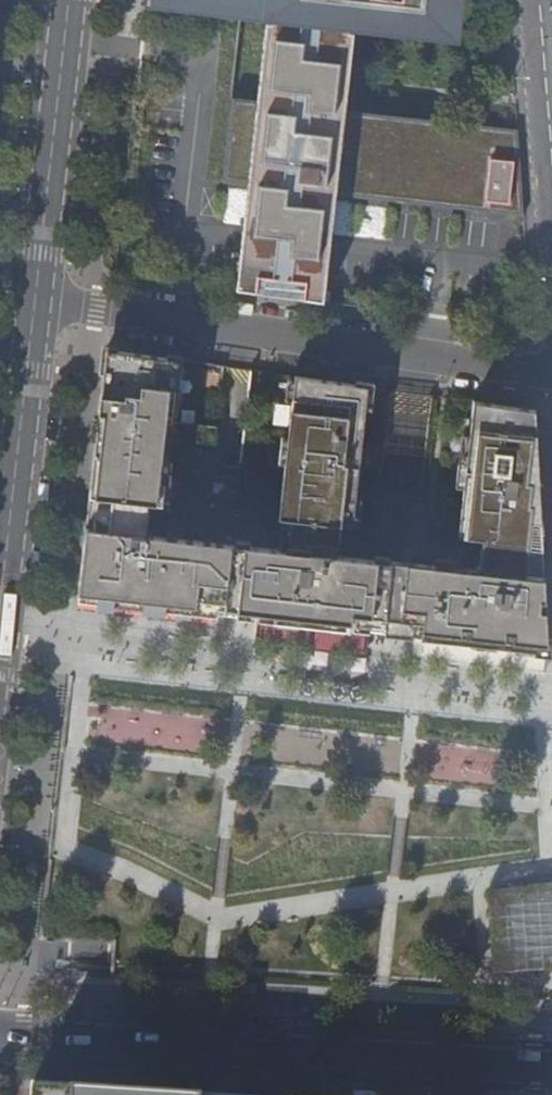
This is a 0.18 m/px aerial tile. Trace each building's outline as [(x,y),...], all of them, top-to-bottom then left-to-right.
[(145,6),(270,19),(261,101),(231,98),(222,183),(248,185),(236,291),(341,306),(343,286),(352,197),(517,216),(524,217),(517,129),(342,109),(352,27),(458,38),(462,0),(145,0),(145,6)] [(178,359),(106,349),(77,600),(224,615),(239,469),(208,462),(213,425),(169,419),(178,359)] [(368,386),(295,375),(273,517),(348,526),(368,386)] [(534,411),(474,401),(454,535),(542,547),(534,411)] [(383,633),(392,561),(256,546),(249,618),(383,633)] [(548,650),(543,578),(419,565),(411,636),(548,650)] [(495,899),(500,940),(514,939),(517,965),(551,961),(551,893),(495,899)]
